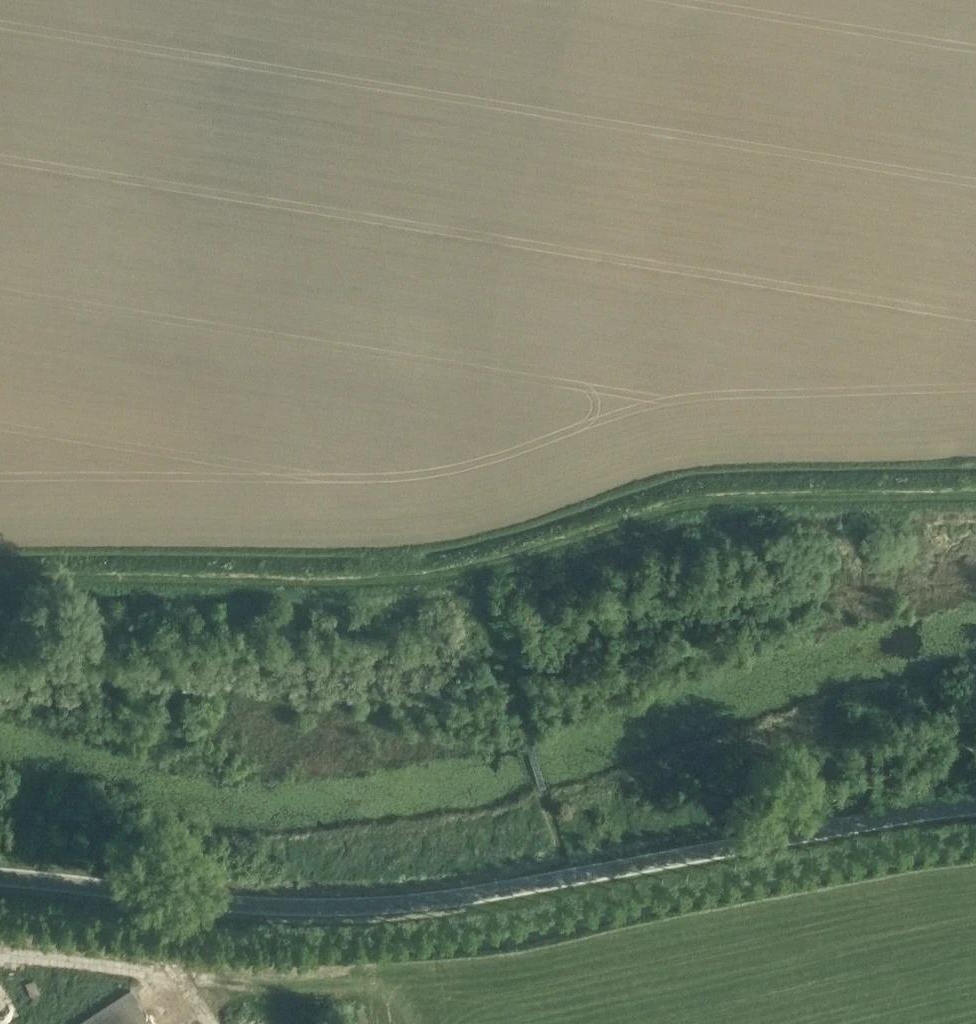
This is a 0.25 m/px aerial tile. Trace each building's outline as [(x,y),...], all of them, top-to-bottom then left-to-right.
[(130,989),(77,1023),(153,1023),(130,989)]
